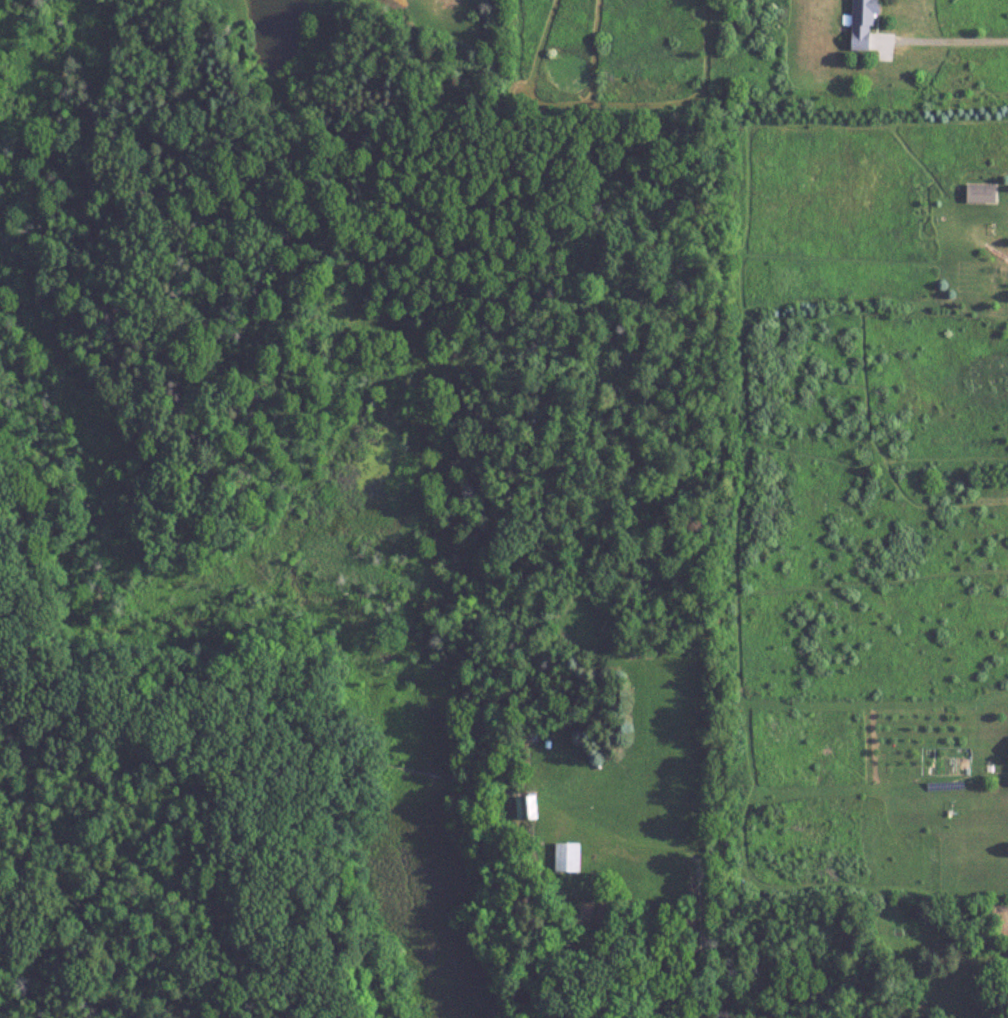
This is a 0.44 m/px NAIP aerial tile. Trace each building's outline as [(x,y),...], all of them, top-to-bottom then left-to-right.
[(855,49),(876,50),(877,13),(884,13),(885,0),(856,0),(855,49)] [(964,202),(997,202),(997,183),(964,183),(964,202)] [(581,842),(557,842),(557,871),(581,871),(581,842)]
